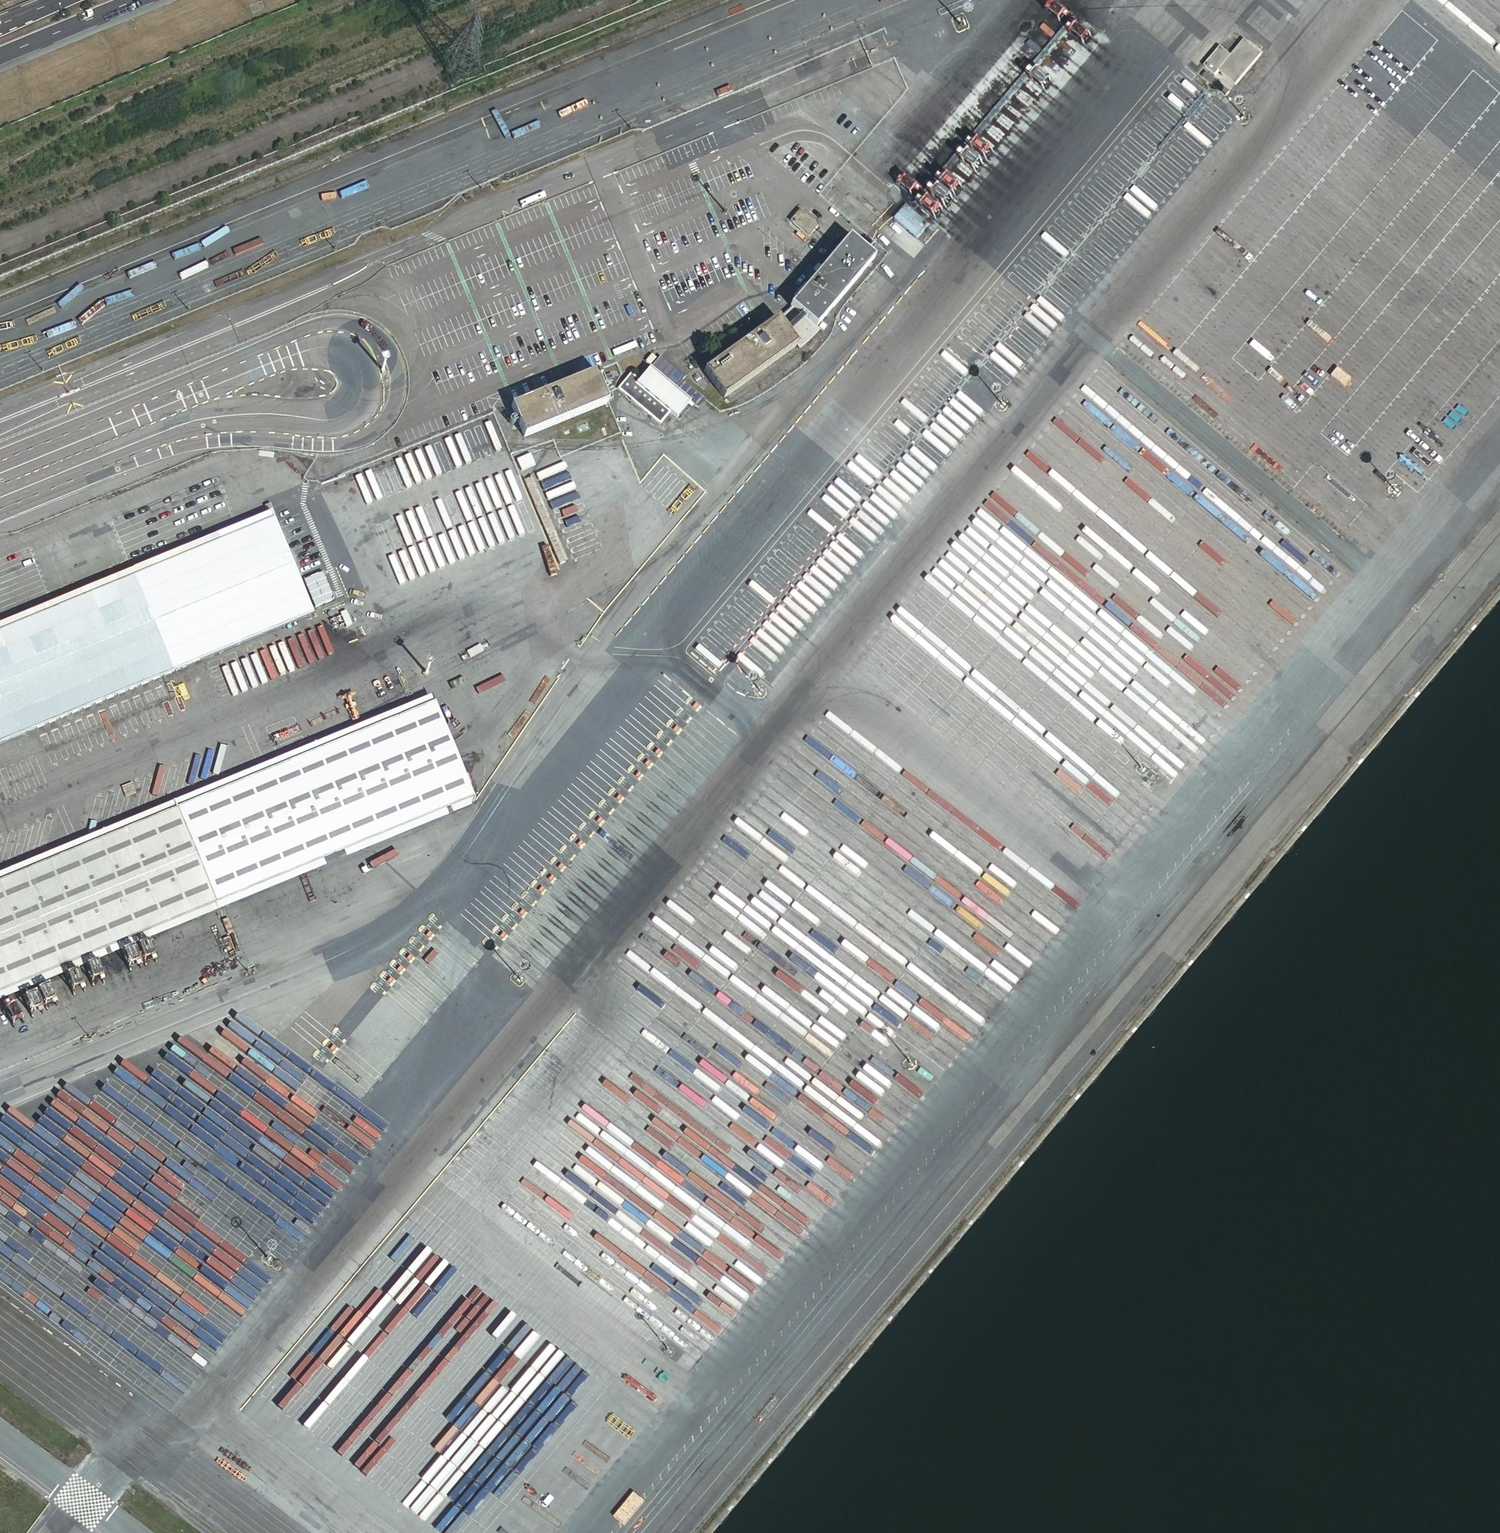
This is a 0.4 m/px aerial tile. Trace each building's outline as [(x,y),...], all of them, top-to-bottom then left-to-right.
[(1221,48),(1206,67),(1216,75),(1220,71),(1236,84),(1261,54),(1245,41),(1232,57),(1221,48)] [(790,213),(794,216),(799,210),(812,219),(815,216),(798,203),(790,213)] [(799,210),(790,221),(809,236),(818,224),(812,219),(799,210)] [(792,308),(816,328),(874,259),(849,238),(791,307),(792,308)] [(819,331),(816,328),(792,308),(779,320),(796,345),(799,348),(811,339),(819,331)] [(704,372),(723,398),(796,345),(779,320),(778,319),(704,372)] [(674,389),(681,381),(683,378),(659,358),(650,369),(674,389)] [(698,409),(705,401),(681,381),(674,389),(650,369),(639,382),(630,374),(617,389),(667,431),(690,403),(698,409)] [(604,395),(594,372),(511,406),(524,437),(607,403),(604,395)] [(307,597),(278,527),(274,518),(0,631),(0,735),(311,607),(307,597)] [(288,523),(278,527),(307,597),(323,590),(305,546),(298,549),(288,523)] [(474,798),(434,702),(0,882),(0,994),(474,798)]
